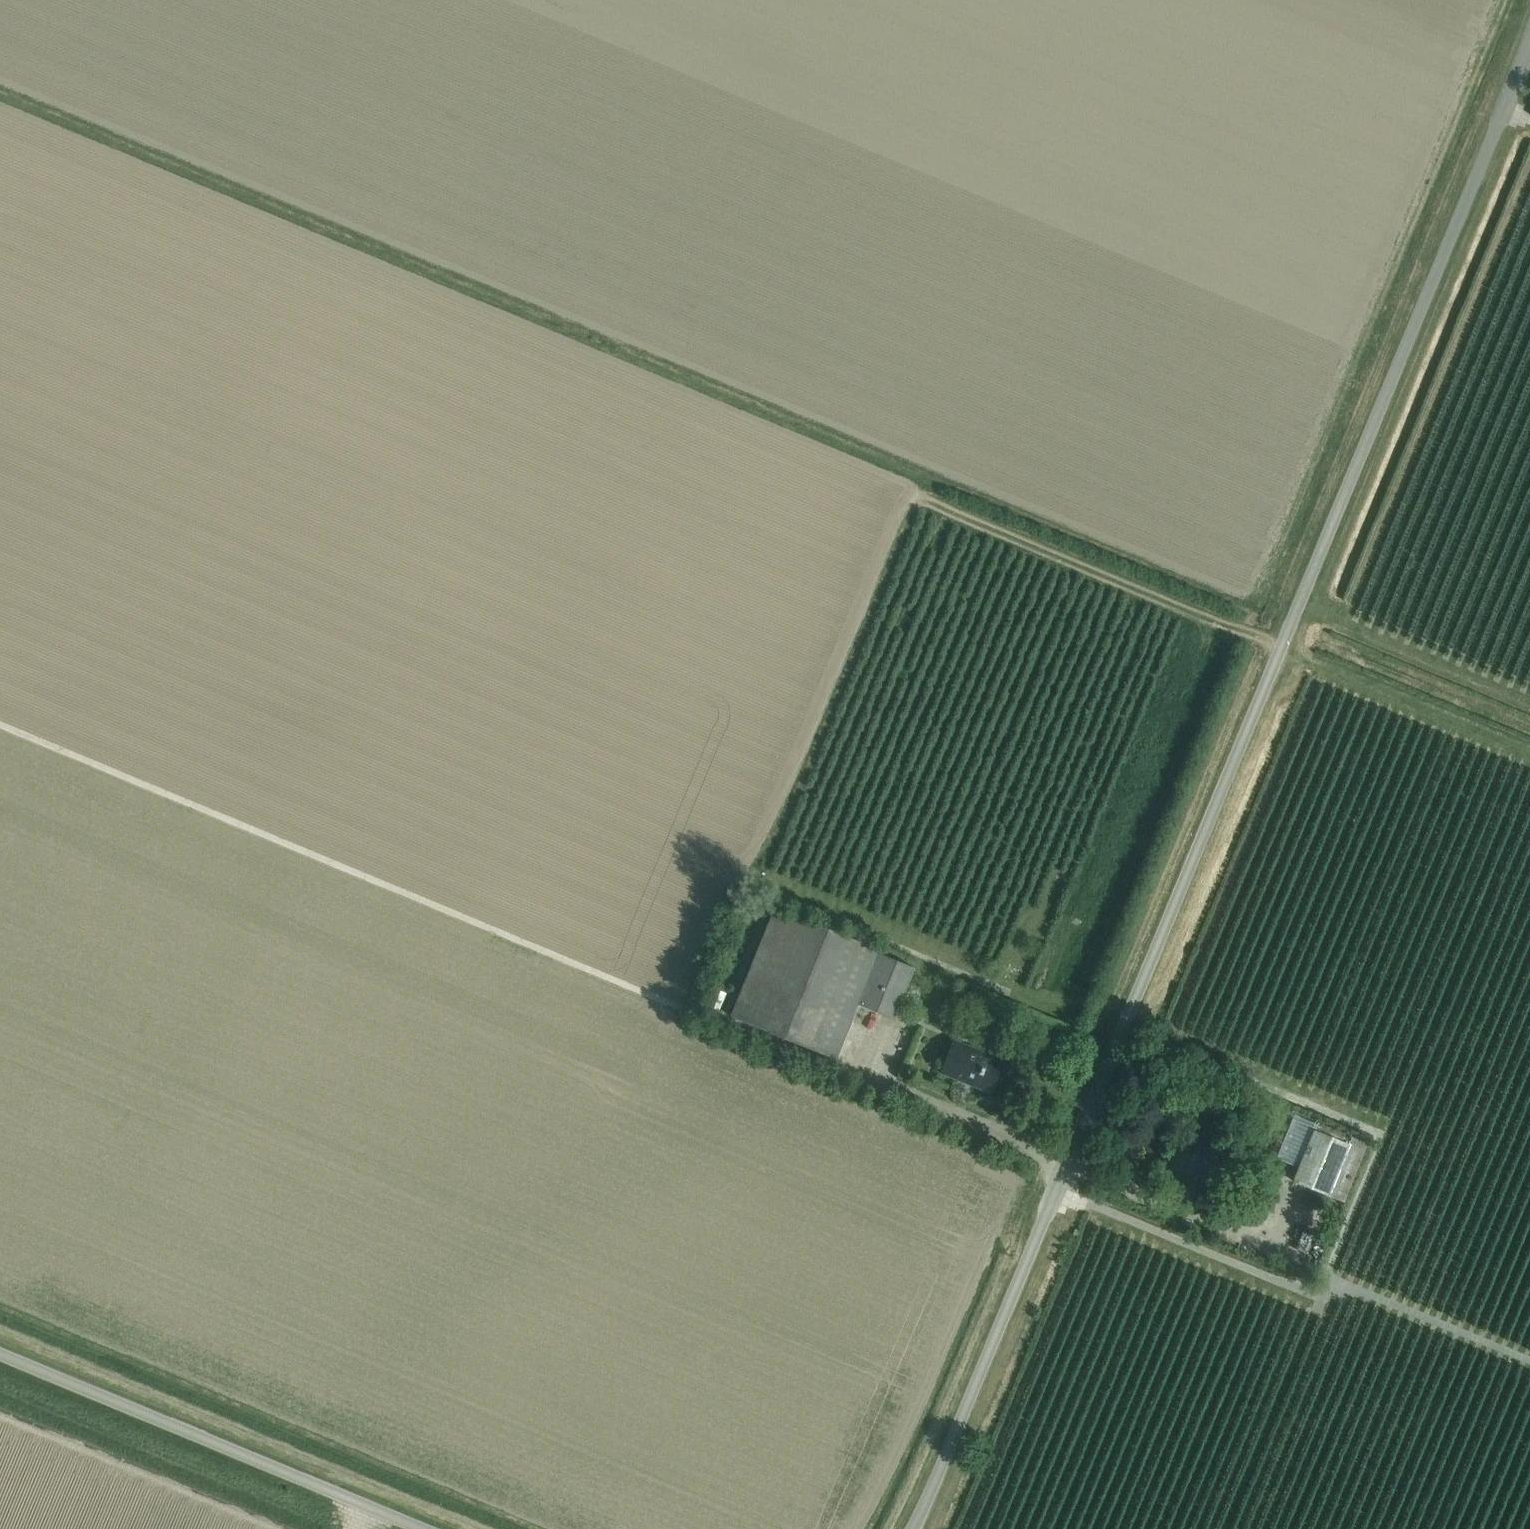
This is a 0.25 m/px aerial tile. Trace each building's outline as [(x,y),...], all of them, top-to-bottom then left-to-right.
[(893,1019),(914,967),(880,953),(881,951),(774,907),(730,1016),(837,1059),(859,1004),(893,1019)] [(989,1093),(1003,1060),(954,1040),(940,1073),(989,1093)] [(1324,1193),(1343,1142),(1308,1128),(1288,1179),(1324,1193)] [(1221,1187),(1234,1154),(1185,1134),(1172,1167),(1221,1187)]
